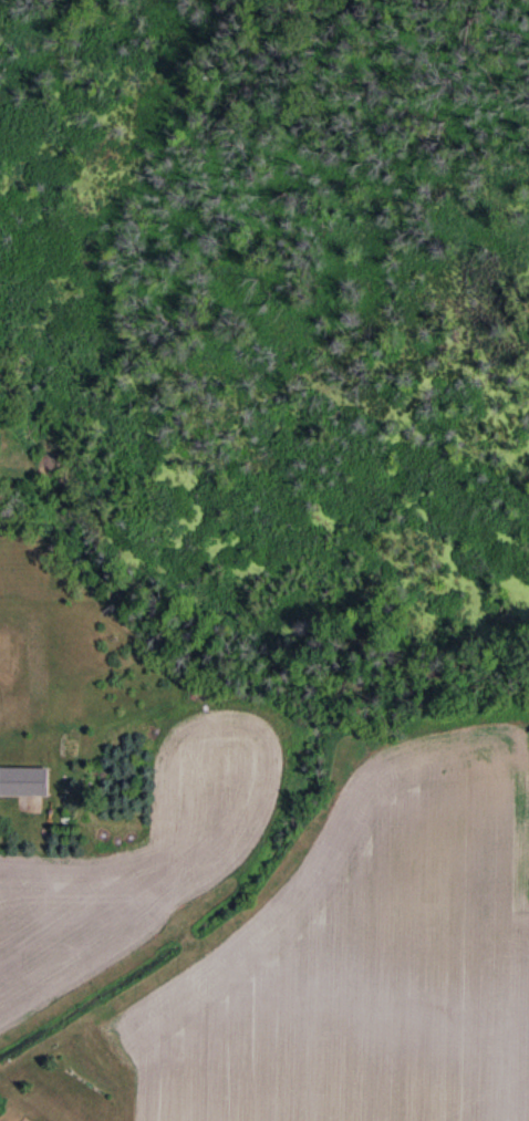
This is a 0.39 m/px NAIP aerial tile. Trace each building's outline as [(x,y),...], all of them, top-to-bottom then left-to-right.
[(50,769),(1,769),(1,797),(50,797),(50,769)]
